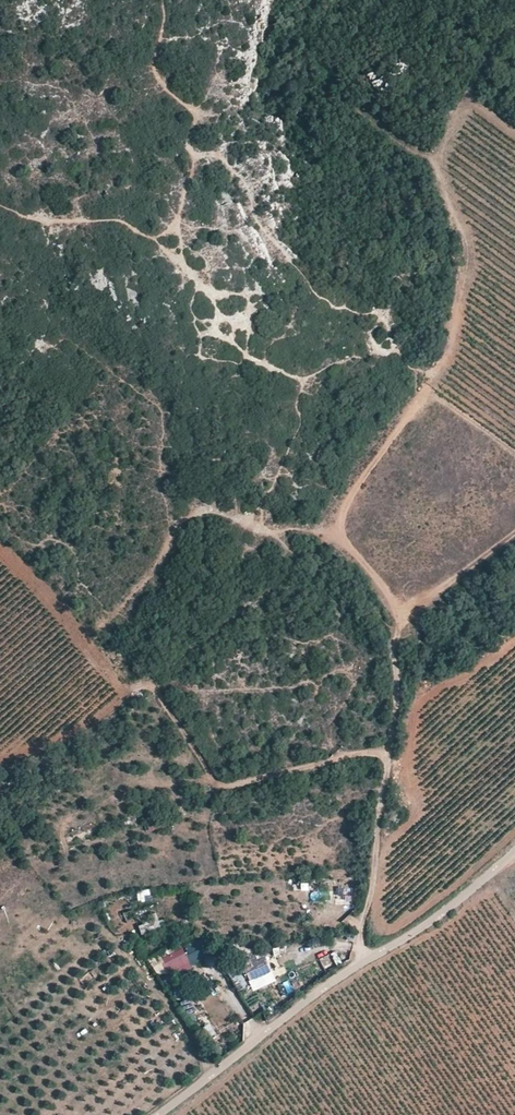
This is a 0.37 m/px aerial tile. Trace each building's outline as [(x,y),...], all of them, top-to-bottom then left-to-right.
[(344,887),(344,904),(352,904),(352,887),(344,887)] [(151,890),(138,890),(138,901),(151,901),(151,890)] [(142,935),(162,929),(158,917),(138,924),(142,935)] [(187,957),(181,944),(156,957),(159,961),(163,960),(167,968),(187,957)] [(271,971),(265,957),(258,960),(255,954),(241,959),(251,980),(271,971)] [(241,969),(230,973),(237,991),(247,987),(241,969)] [(209,1038),(216,1033),(210,1023),(203,1028),(209,1038)]
